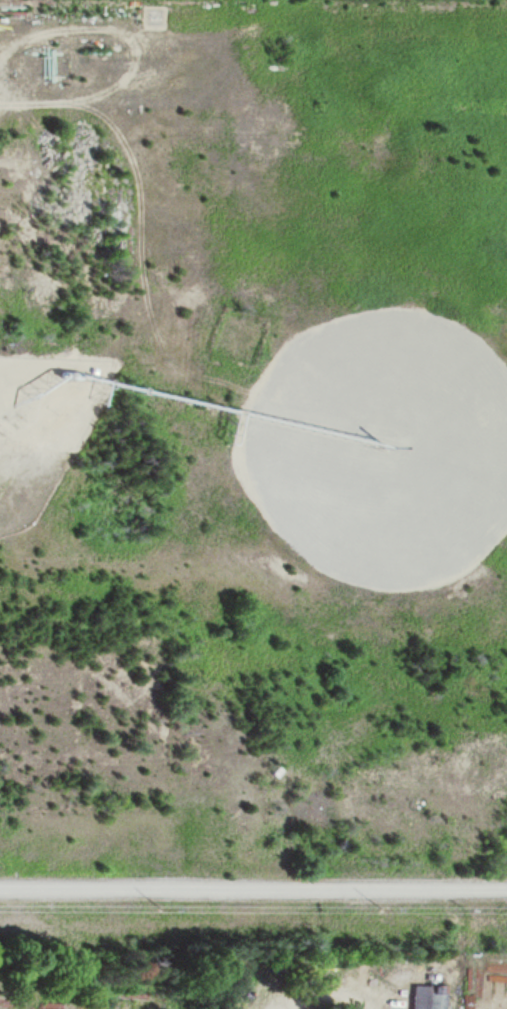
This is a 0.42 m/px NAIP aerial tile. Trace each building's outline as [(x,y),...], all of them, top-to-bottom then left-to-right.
[(444,986),(412,986),(412,1008),(444,1008),(444,986)]
